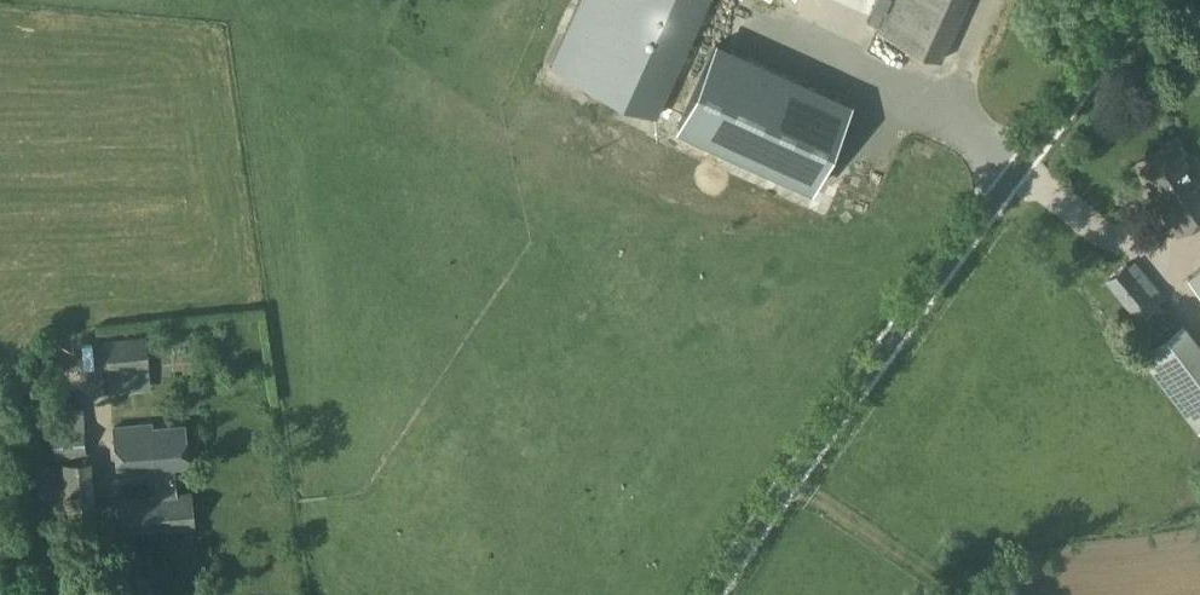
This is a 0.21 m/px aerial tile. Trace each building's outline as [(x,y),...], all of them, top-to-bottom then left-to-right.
[(656,116),(708,0),(580,0),(549,67),(656,116)] [(876,29),(937,58),(964,0),(889,0),(876,29)] [(849,103),(816,88),(778,172),(811,187),(849,103)] [(1176,234),(1199,219),(1199,172),(1195,165),(1191,168),(1177,145),(1140,168),(1158,196),(1154,199),(1176,234)] [(1104,280),(1137,319),(1159,301),(1126,261),(1104,280)] [(1186,279),(1199,298),(1199,269),(1186,279)] [(1199,431),(1199,355),(1178,325),(1139,354),(1197,433),(1199,431)] [(105,341),(110,393),(151,388),(145,336),(105,341)] [(49,411),(53,456),(87,453),(82,407),(49,411)] [(114,426),(119,475),(154,471),(157,496),(120,501),(124,534),(194,527),(191,493),(178,494),(175,464),(189,463),(185,426),(152,429),(152,422),(114,426)] [(41,519),(98,512),(92,458),(35,465),(41,519)]
